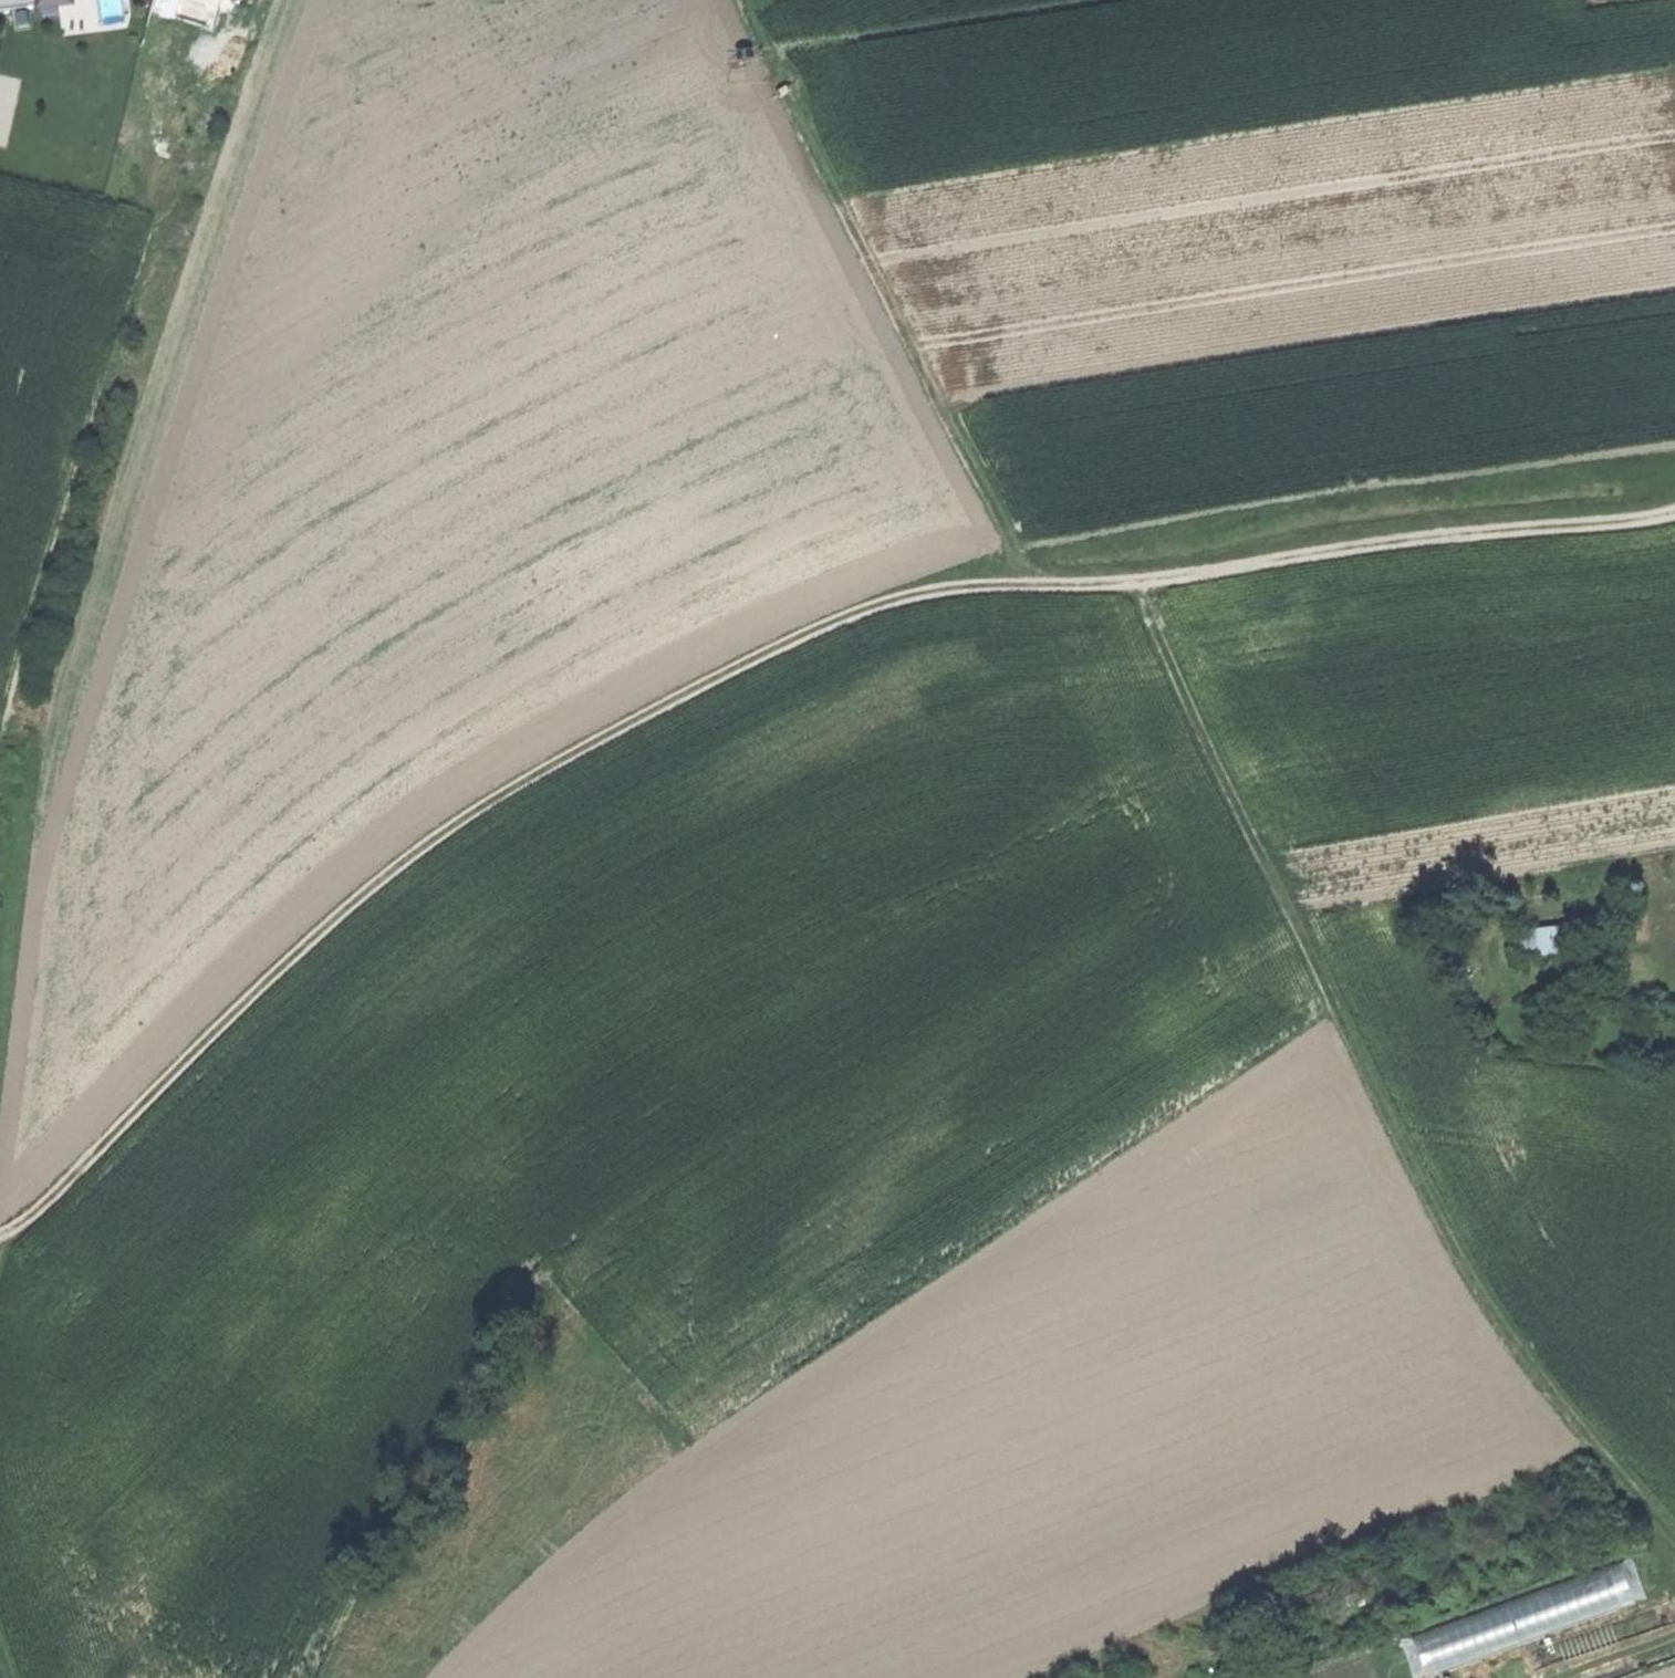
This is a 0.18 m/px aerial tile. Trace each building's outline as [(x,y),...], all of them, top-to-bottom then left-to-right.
[(45,4),(46,9),(87,4),(86,0),(0,0),(0,9),(45,4)] [(1504,935),(1505,956),(1525,955),(1546,954),(1546,949),(1545,933),(1504,935)] [(1557,933),(1545,933),(1546,949),(1558,949),(1557,933)] [(1532,1001),(1531,987),(1520,988),(1520,1001),(1532,1001)] [(1633,1557),(1399,1638),(1413,1677),(1647,1597),(1633,1557)]
